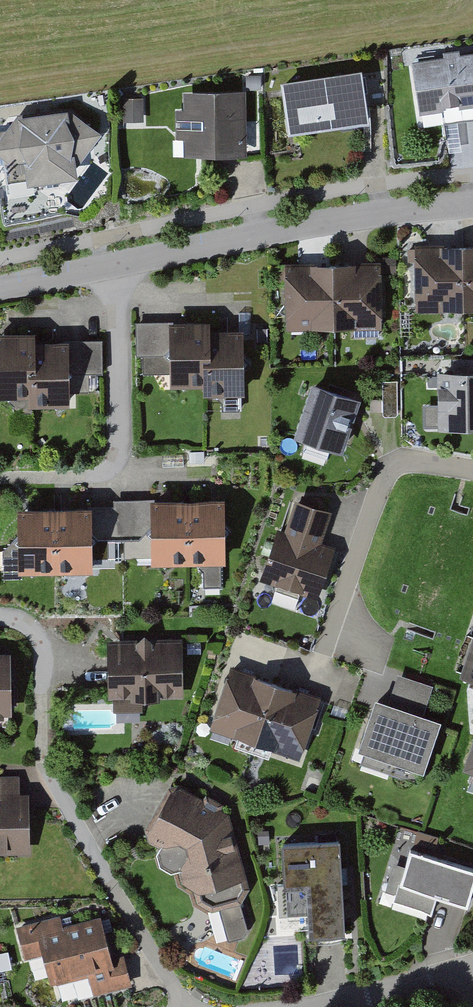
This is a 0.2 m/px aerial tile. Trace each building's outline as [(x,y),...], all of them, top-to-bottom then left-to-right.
[(409,64),(417,117),(472,109),(472,54),(409,64)] [(362,67),(281,80),(289,133),(370,120),(362,67)] [(243,93),(181,94),(181,115),(174,115),(175,158),(244,157),(243,93)] [(143,99),(121,100),(122,123),(145,123),(143,99)] [(15,114),(0,137),(0,151),(12,159),(24,158),(27,182),(75,175),(73,160),(82,158),(103,132),(70,105),(15,114)] [(457,123),(445,125),(449,151),(461,150),(457,123)] [(409,249),(411,314),(472,312),(472,247),(409,249)] [(380,264),(282,267),(285,332),(382,328),(380,264)] [(209,320),(136,322),(137,373),(170,372),(170,384),(205,383),(205,393),(244,392),(242,329),(210,329),(209,320)] [(0,341),(0,404),(67,403),(66,340),(0,341)] [(436,374),(437,432),(472,431),(472,373),(436,374)] [(357,402),(309,386),(292,439),(339,455),(357,402)] [(222,502),(147,504),(148,567),(224,566),(222,502)] [(332,515),(294,502),(282,535),(275,532),(258,582),(316,602),(335,549),(322,544),(332,515)] [(88,513),(13,514),(14,578),(90,576),(88,513)] [(453,687),(472,693),(472,626),(453,687)] [(181,643),(107,643),(107,701),(181,701),(181,643)] [(0,656),(0,723),(11,722),(9,656),(0,656)] [(321,698),(229,668),(207,732),(300,763),(321,698)] [(432,686),(398,674),(393,689),(388,703),(422,715),(432,686)] [(360,745),(427,768),(443,723),(422,715),(388,703),(376,699),(360,745)] [(115,707),(75,707),(74,724),(115,725),(115,707)] [(463,772),(472,775),(472,743),(463,772)] [(240,907),(249,893),(229,819),(222,815),(221,806),(182,787),(170,789),(147,832),(151,844),(160,849),(156,858),(161,871),(171,877),(181,875),(183,885),(194,893),(196,908),(213,914),(240,907)] [(0,796),(0,874),(27,873),(25,815),(14,815),(13,796),(0,796)] [(340,844),(281,847),(285,890),(309,889),(311,939),(345,937),(342,875),(340,844)] [(410,846),(394,900),(431,911),(436,893),(470,904),(472,895),(472,865),(410,846)] [(63,915),(15,928),(25,962),(42,958),(50,987),(58,984),(64,1004),(132,985),(123,955),(111,959),(99,918),(66,927),(63,915)]
